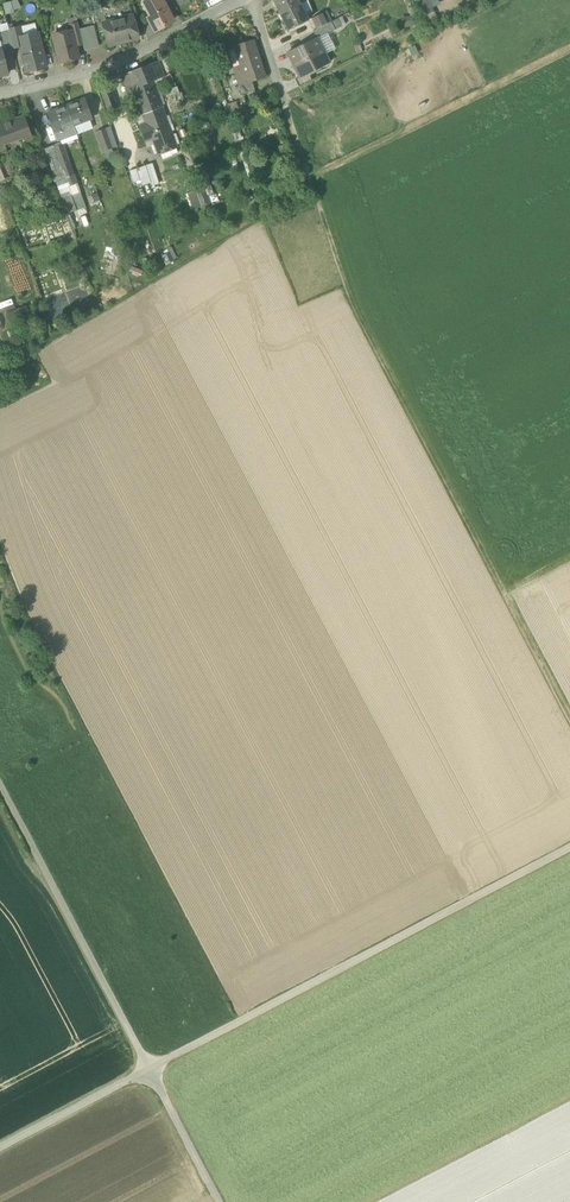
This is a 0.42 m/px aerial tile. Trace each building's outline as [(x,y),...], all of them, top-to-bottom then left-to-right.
[(12,10),(20,8),(18,0),(12,0),(10,1),(12,10)] [(155,30),(172,20),(164,5),(162,0),(148,0),(144,2),(151,15),(148,17),(155,30)] [(280,13),(297,5),(294,0),(277,0),(275,1),(280,13)] [(297,5),(301,12),(303,11),(305,15),(313,11),(307,0),(305,0),(297,5)] [(416,4),(422,16),(428,14),(434,11),(432,7),(429,0),(425,0),(421,2),(416,4)] [(10,1),(3,4),(5,15),(13,13),(12,10),(10,1)] [(301,12),(297,5),(280,13),(289,30),(308,20),(305,15),(303,11),(301,12)] [(312,19),(316,27),(326,22),(326,21),(330,19),(327,12),(312,19)] [(342,16),(330,22),(334,28),(345,22),(342,16)] [(401,17),(401,27),(413,26),(413,16),(401,17)] [(104,31),(108,45),(138,38),(136,27),(134,27),(132,18),(109,23),(107,21),(104,22),(101,26),(102,29),(104,31)] [(314,30),(317,36),(326,32),(334,28),(330,22),(314,30)] [(1,32),(9,30),(9,29),(7,23),(0,24),(0,31),(0,32),(1,32)] [(35,23),(20,27),(23,36),(37,32),(35,23)] [(75,46),(83,44),(80,30),(78,23),(70,25),(71,30),(72,30),(75,46)] [(20,26),(9,29),(9,30),(13,48),(20,46),(18,37),(23,36),(20,27),(20,26)] [(93,27),(80,30),(83,44),(84,50),(98,47),(93,27)] [(13,48),(9,30),(1,32),(7,55),(15,53),(13,48)] [(53,35),(60,63),(72,60),(71,58),(78,56),(75,46),(72,30),(71,30),(53,35)] [(20,46),(26,72),(46,67),(38,32),(37,32),(23,36),(18,37),(20,46)] [(335,49),(326,32),(317,36),(326,53),(335,49)] [(296,69),(300,76),(309,72),(330,61),(326,53),(317,36),(288,52),(293,62),(294,61),(297,68),(296,69)] [(205,41),(210,54),(216,52),(212,39),(205,41)] [(252,41),(236,46),(242,66),(258,60),(252,41)] [(234,68),(242,66),(236,46),(228,49),(234,68)] [(0,51),(0,74),(8,72),(4,55),(3,51),(0,51)] [(142,66),(148,82),(153,81),(161,77),(164,76),(158,60),(142,66)] [(263,76),(258,60),(242,66),(234,68),(239,84),(251,80),(263,76)] [(121,75),(128,91),(132,89),(148,82),(142,66),(121,75)] [(295,79),(299,86),(313,79),(309,72),(300,76),(295,79)] [(153,81),(156,90),(165,87),(161,77),(153,81)] [(239,84),(243,94),(254,90),(251,80),(239,84)] [(142,115),(163,107),(156,90),(153,81),(148,82),(132,89),(142,115)] [(101,91),(108,111),(117,108),(110,88),(101,91)] [(84,98),(66,105),(73,125),(91,118),(84,98)] [(55,131),(73,125),(66,105),(48,111),(55,131)] [(177,147),(163,107),(142,115),(145,123),(139,125),(147,146),(153,143),(158,155),(161,154),(177,147)] [(5,148),(4,144),(22,137),(24,140),(33,136),(24,114),(0,124),(0,150),(5,148)] [(73,125),(77,134),(94,128),(91,118),(73,125)] [(77,134),(73,125),(55,131),(59,141),(77,134)] [(110,125),(104,127),(112,147),(118,145),(110,125)] [(96,130),(104,150),(112,147),(104,127),(96,130)] [(61,143),(53,146),(61,166),(69,163),(61,143)] [(73,173),(69,163),(61,166),(53,146),(44,149),(55,180),(73,173)] [(179,152),(177,147),(161,154),(162,159),(179,152)] [(149,179),(152,186),(159,183),(157,177),(153,163),(145,166),(149,179)] [(141,180),(142,182),(149,179),(145,166),(137,168),(141,180)] [(0,169),(0,196),(3,205),(18,199),(13,184),(8,186),(1,168),(0,169)] [(130,171),(133,182),(141,180),(137,168),(130,171)] [(202,184),(210,182),(205,169),(198,172),(202,184)] [(76,182),(73,173),(55,180),(61,197),(70,194),(67,185),(76,182)] [(79,191),(76,182),(67,185),(70,194),(77,191),(79,191)] [(210,182),(202,184),(206,195),(214,193),(210,182)] [(195,190),(198,198),(206,195),(202,184),(194,187),(195,190)] [(193,209),(201,206),(198,198),(195,190),(187,193),(193,209)] [(77,191),(70,194),(61,197),(70,220),(85,215),(77,191)] [(91,194),(94,203),(101,200),(98,192),(91,194)] [(217,194),(209,197),(212,206),(220,203),(217,194)] [(210,204),(206,195),(198,198),(201,206),(201,207),(210,204)] [(166,264),(178,258),(172,248),(161,253),(166,264)] [(109,253),(107,262),(117,264),(119,255),(109,253)] [(26,305),(6,312),(10,325),(30,318),(26,305)]
